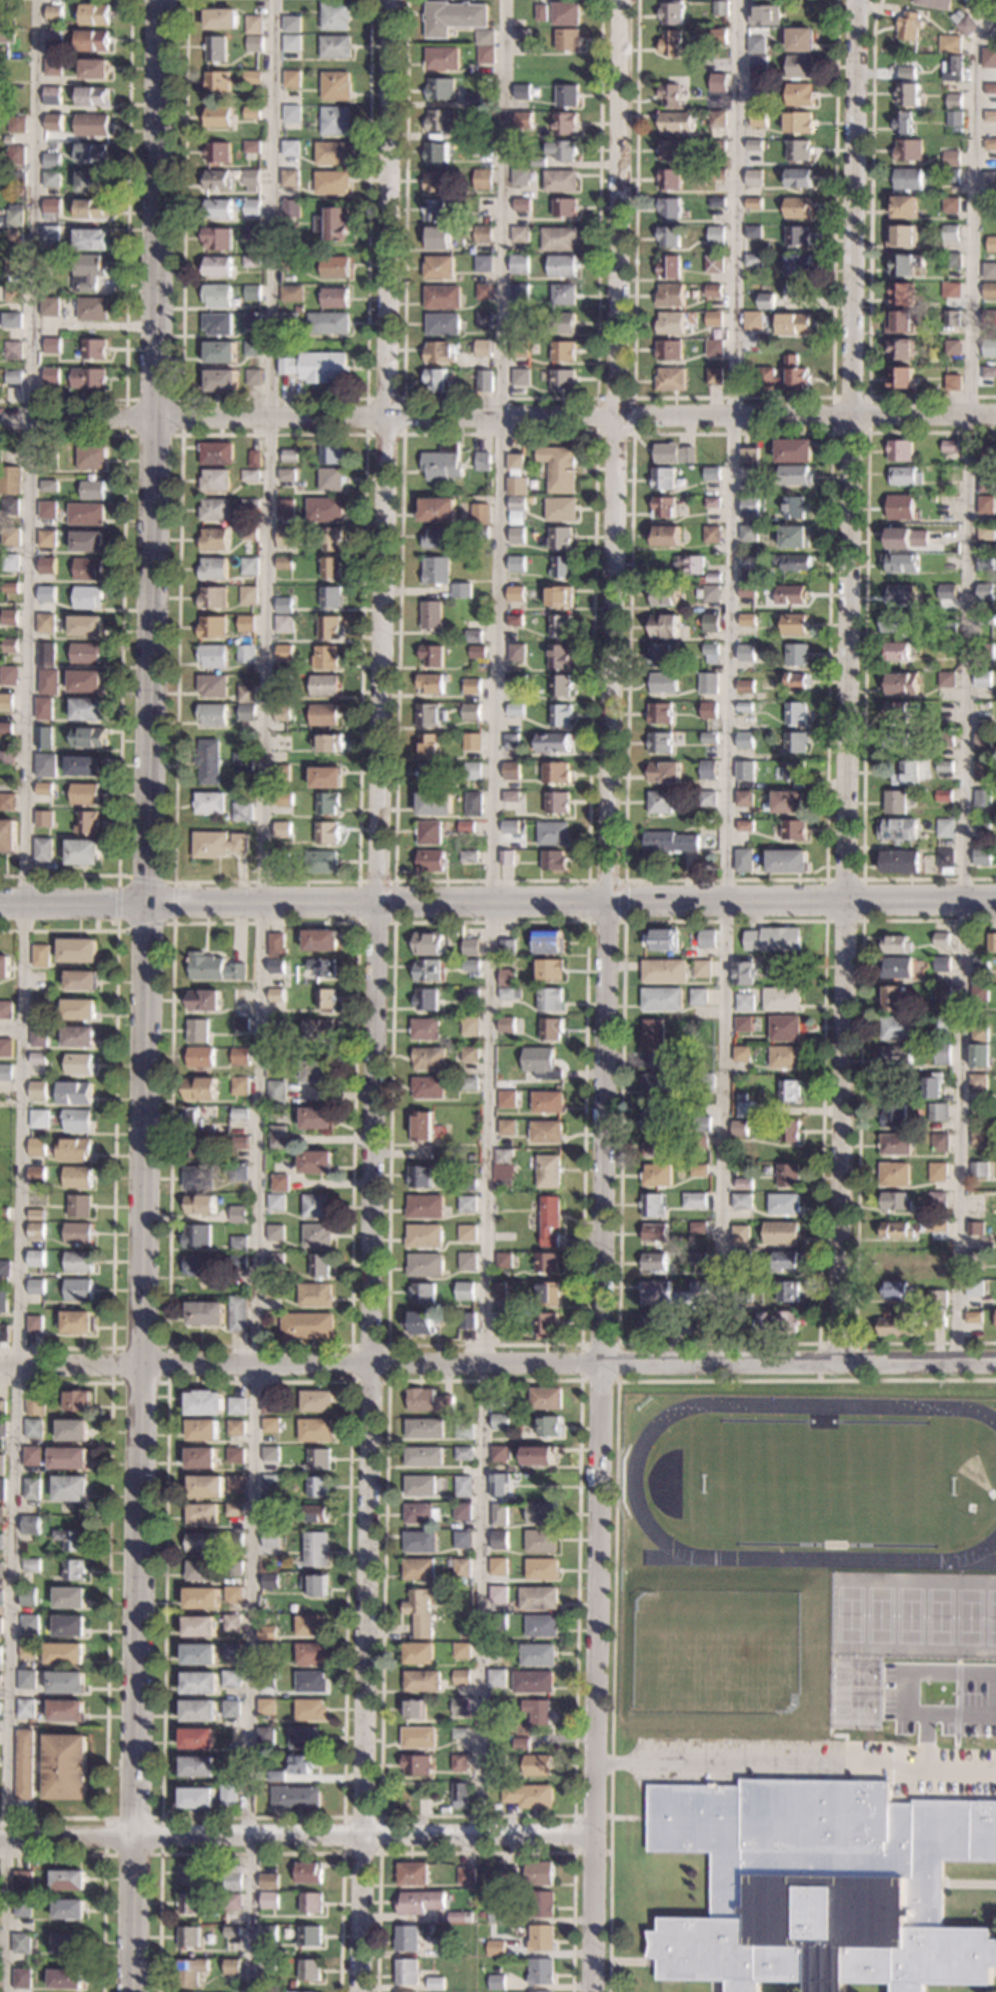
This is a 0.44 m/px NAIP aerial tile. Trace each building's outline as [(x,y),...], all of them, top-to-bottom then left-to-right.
[(914,7),(915,0),(953,0),(951,12),(914,7)] [(681,26),(660,25),(660,21),(658,21),(659,9),(660,9),(660,4),(672,4),(672,2),(681,3),(681,26)] [(726,17),(711,17),(712,2),(714,2),(727,3),(726,17)] [(469,5),(487,5),(486,29),(447,28),(447,39),(423,39),(423,22),(421,22),(422,15),(424,15),(424,3),(447,4),(447,5),(462,5),(462,3),(469,3),(469,5)] [(576,27),(549,27),(550,3),(577,4),(576,27)] [(109,26),(81,26),(82,4),(109,5),(109,26)] [(350,22),(348,22),(348,31),(321,31),(321,4),(350,4),(350,22)] [(61,22),(45,22),(45,6),(61,7),(61,22)] [(545,22),(534,22),(535,6),(543,6),(545,6),(545,22)] [(778,28),(750,27),(751,17),(755,17),(755,6),(779,7),(778,28)] [(237,30),(204,30),(205,10),(237,11),(237,30)] [(919,14),(919,21),(923,22),(922,30),(918,30),(916,43),(898,41),(899,18),(904,19),(905,12),(919,14)] [(979,28),(967,40),(955,27),(967,15),(979,28)] [(262,35),(245,35),(244,16),(261,16),(262,35)] [(15,43),(0,43),(0,17),(15,17),(15,43)] [(300,33),(283,33),(283,17),(301,18),(300,33)] [(67,34),(61,34),(61,51),(45,51),(45,29),(67,29),(67,34)] [(576,39),(578,39),(578,52),(552,52),(553,30),(577,31),(576,39)] [(726,46),(709,46),(709,30),(726,30),(726,46)] [(812,53),(787,52),(787,30),(813,31),(812,53)] [(107,52),(76,51),(77,31),(108,31),(107,52)] [(491,46),(473,46),(474,31),(492,31),(491,46)] [(679,57),(662,57),(662,54),(657,54),(657,40),(662,40),(662,31),(680,31),(679,57)] [(262,52),(246,52),(245,36),(262,36),(262,52)] [(300,52),(282,52),(282,36),(300,36),(300,52)] [(960,56),(939,55),(939,36),(960,37),(960,56)] [(350,45),(352,45),(352,51),(350,51),(350,60),(319,59),(320,37),(350,37),(350,45)] [(764,55),(747,55),(748,37),(764,38),(764,55)] [(225,63),(206,62),(206,38),(225,38),(225,63)] [(491,65),(476,65),(476,46),(491,47),(491,65)] [(456,70),(424,70),(424,67),(423,67),(423,49),(456,49),(456,70)] [(982,49),(995,50),(995,71),(982,70),(982,49)] [(767,56),(751,56),(751,74),(767,74),(767,56)] [(811,64),(813,64),(813,78),(786,78),(787,56),(811,56),(811,64)] [(961,82),(942,82),(942,63),(946,64),(946,56),(961,57),(961,82)] [(61,76),(44,76),(44,59),(61,59),(61,76)] [(107,80),(79,79),(80,60),(86,60),(107,60),(107,80)] [(915,81),(900,81),(900,66),(916,66),(915,81)] [(300,89),(283,89),(283,72),(300,73),(300,89)] [(261,85),(243,85),(243,73),(262,73),(261,85)] [(349,84),(350,84),(350,101),(320,101),(320,94),(318,94),(318,90),(314,90),(315,78),(321,78),(321,73),(349,74),(349,84)] [(229,93),(205,92),(205,74),(230,74),(229,93)] [(672,86),(678,86),(677,108),(659,107),(659,100),(655,100),(655,94),(656,94),(656,86),(663,86),(663,78),(672,78),(672,86)] [(451,102),(423,101),(424,87),(426,87),(426,80),(452,80),(451,102)] [(724,96),(709,95),(709,85),(725,85),(724,96)] [(811,93),(812,93),(812,108),(797,108),(797,109),(794,109),(794,107),(785,106),(786,85),(811,85),(811,93)] [(984,85),(995,85),(995,97),(984,96),(984,85)] [(526,100),(512,100),(512,86),(526,86),(526,100)] [(918,107),(899,107),(899,98),(895,98),(896,90),(898,90),(898,86),(919,87),(918,107)] [(60,87),(60,105),(43,105),(44,87),(60,87)] [(574,96),(579,96),(579,101),(575,101),(575,108),(553,108),(554,87),(575,88),(574,96)] [(107,106),(77,106),(78,88),(79,88),(107,88),(107,106)] [(961,96),(961,110),(946,110),(946,95),(961,96)] [(478,110),(462,109),(462,97),(479,97),(478,110)] [(299,123),(282,123),(282,107),(297,108),(299,108),(299,123)] [(230,116),(235,116),(235,121),(230,121),(230,130),(204,129),(205,121),(201,121),(201,116),(205,116),(205,108),(230,109),(230,116)] [(258,121),(243,121),(243,108),(258,109),(258,121)] [(348,118),(350,118),(349,137),(320,136),(320,108),(348,109),(348,118)] [(451,133),(423,132),(423,120),(425,120),(425,111),(451,112),(451,133)] [(724,130),(707,130),(708,112),(725,113),(724,130)] [(961,127),(946,127),(946,112),(962,112),(961,127)] [(529,114),(528,129),(510,129),(510,113),(529,114)] [(765,130),(749,129),(749,113),(751,113),(766,114),(765,130)] [(912,135),(894,135),(895,113),(913,113),(912,135)] [(984,113),(995,113),(995,124),(983,124),(984,113)] [(575,128),(573,128),(573,136),(550,136),(551,114),(575,115),(575,128)] [(691,134),(658,133),(658,114),(660,115),(692,115),(691,134)] [(810,122),(812,122),(812,135),(783,134),(784,114),(811,114),(810,122)] [(60,131),(45,131),(46,115),(61,116),(60,131)] [(108,137),(75,137),(76,116),(109,117),(108,137)] [(25,133),(8,133),(9,118),(26,117),(25,133)] [(521,154),(508,154),(508,139),(521,139),(521,154)] [(983,140),(995,141),(995,153),(983,152),(983,140)] [(724,153),(708,152),(709,141),(724,141),(724,153)] [(760,153),(746,152),(746,141),(760,141),(760,153)] [(259,143),(259,154),(243,154),(243,142),(259,143)] [(298,158),(281,157),(281,142),(297,142),(298,142),(298,158)] [(488,158),(471,158),(471,142),(489,143),(488,158)] [(574,155),(572,155),(571,162),(552,161),(553,156),(544,156),(545,144),(552,144),(552,142),(574,143),(574,155)] [(678,162),(656,162),(656,156),(654,156),(654,150),(657,150),(657,142),(678,142),(678,162)] [(922,164),(893,163),(894,148),(896,148),(896,142),(923,142),(922,164)] [(349,166),(315,166),(316,143),(349,144),(349,166)] [(809,150),(811,150),(811,155),(808,155),(808,162),(785,162),(785,143),(809,143),(809,150)] [(106,163),(77,163),(77,144),(107,145),(106,163)] [(229,164),(206,164),(206,161),(204,161),(204,157),(202,156),(202,150),(204,150),(204,146),(207,146),(207,144),(229,145),(229,164)] [(446,163),(422,162),(423,144),(446,144),(446,163)] [(24,164),(7,164),(7,146),(24,147),(24,164)] [(959,152),(958,169),(943,169),(943,152),(959,152)] [(59,169),(43,168),(44,154),(59,154),(59,169)] [(542,168),(527,167),(527,158),(542,158),(542,168)] [(526,186),(508,186),(509,170),(526,171),(526,186)] [(677,191),(656,190),(656,170),(678,170),(677,191)] [(810,189),(785,189),(786,170),(810,170),(810,189)] [(921,191),(894,190),(895,170),(921,171),(921,191)] [(258,186),(255,186),(255,194),(246,194),(246,187),(242,186),(243,171),(259,171),(258,186)] [(299,172),(299,187),(280,187),(280,171),(299,172)] [(489,192),(471,191),(472,171),(489,172),(489,192)] [(723,181),(706,181),(707,171),(724,172),(723,181)] [(760,188),(745,187),(745,171),(760,171),(760,188)] [(958,186),(943,186),(943,171),(958,171),(958,186)] [(59,188),(43,188),(43,172),(59,172),(59,188)] [(107,193),(77,192),(78,172),(108,172),(107,193)] [(228,178),(231,178),(231,191),(204,190),(205,172),(228,173),(228,178)] [(574,193),(542,192),(542,172),(575,173),(574,193)] [(349,190),(346,190),(346,196),(313,195),(314,173),(349,174),(349,190)] [(444,193),(420,192),(420,173),(444,173),(444,193)] [(984,173),(995,174),(995,188),(983,188),(984,173)] [(230,220),(206,219),(206,198),(230,199),(230,220)] [(917,220),(893,219),(894,198),(918,199),(917,220)] [(60,214),(42,214),(43,199),(60,199),(60,214)] [(526,212),(511,211),(511,199),(512,199),(526,200),(526,212)] [(677,220),(657,219),(657,215),(655,215),(655,199),(678,199),(677,220)] [(722,209),(706,209),(707,199),(723,200),(722,209)] [(760,211),(744,210),(744,199),(760,199),(760,211)] [(958,200),(958,215),(943,214),(943,199),(958,200)] [(106,219),(77,219),(77,200),(106,201),(106,219)] [(258,218),(244,218),(244,200),(258,201),(258,218)] [(574,201),(573,207),(576,207),(576,212),(574,212),(574,219),(550,218),(550,200),(574,201)] [(811,219),(783,218),(784,200),(811,200),(811,219)] [(441,223),(420,222),(421,201),(441,201),(441,223)] [(298,219),(280,218),(280,202),(298,202),(298,219)] [(22,227),(6,227),(6,210),(10,210),(10,206),(23,206),(22,227)] [(345,224),(347,224),(346,243),(325,242),(325,232),(313,232),(314,216),(324,216),(324,208),(346,209),(345,224)] [(58,241),(41,241),(42,226),(58,226),(58,241)] [(760,239),(743,239),(743,226),(760,227),(760,239)] [(959,242),(943,242),(943,226),(960,227),(959,242)] [(488,244),(471,244),(471,227),(489,228),(488,244)] [(918,248),(887,248),(888,227),(918,228),(918,248)] [(448,251),(425,251),(425,245),(422,245),(422,228),(449,228),(448,251)] [(526,243),(508,243),(509,228),(524,229),(527,229),(526,243)] [(723,246),(705,246),(706,228),(723,228),(723,246)] [(22,246),(5,246),(5,230),(23,229),(22,246)] [(231,229),(230,252),(205,251),(205,245),(202,244),(203,229),(231,229)] [(574,248),(571,247),(571,252),(539,251),(539,229),(574,229),(574,248)] [(676,249),(658,248),(658,244),(656,244),(656,229),(677,229),(676,249)] [(808,233),(810,233),(810,248),(785,247),(785,229),(808,229),(808,233)] [(106,231),(106,251),(75,250),(76,230),(106,231)] [(987,238),(995,239),(995,254),(987,253),(987,238)] [(915,258),(924,258),(923,269),(916,269),(915,276),(890,276),(891,254),(915,255),(915,258)] [(101,266),(105,266),(105,277),(96,277),(96,292),(73,291),(73,288),(66,288),(66,275),(74,275),(74,256),(101,256),(101,266)] [(295,256),(295,272),(278,272),(278,256),(295,256)] [(759,267),(742,267),(742,256),(744,256),(759,256),(759,267)] [(810,271),(807,271),(807,277),(784,277),(785,256),(810,257),(810,271)] [(960,270),(945,270),(946,256),(960,256),(960,270)] [(348,274),(347,274),(346,279),(319,279),(320,257),(349,258),(348,274)] [(450,280),(421,279),(421,265),(423,265),(423,257),(450,258),(450,280)] [(490,258),(489,273),(471,273),(471,257),(490,258)] [(525,275),(506,274),(507,257),(509,257),(526,257),(525,275)] [(573,265),(577,265),(577,270),(572,270),(572,278),(546,277),(546,257),(573,257),(573,265)] [(720,274),(703,274),(703,257),(720,257),(720,274)] [(21,274),(5,274),(5,258),(21,258),(21,274)] [(230,266),(234,266),(234,270),(230,270),(230,279),(209,278),(209,277),(202,277),(202,267),(205,267),(205,258),(230,259),(230,266)] [(260,259),(260,268),(243,268),(243,258),(260,259)] [(677,279),(659,279),(659,278),(655,278),(655,264),(658,264),(658,258),(678,258),(677,279)] [(991,264),(995,264),(995,281),(982,281),(983,263),(984,263),(991,264)] [(48,266),(47,279),(40,279),(41,266),(48,266)] [(810,303),(785,302),(785,284),(810,285),(810,303)] [(961,300),(945,299),(946,284),(961,285),(961,300)] [(983,284),(995,284),(995,299),(984,300),(983,284)] [(525,285),(524,304),(508,304),(508,285),(525,285)] [(719,298),(703,298),(703,285),(707,285),(719,286),(719,298)] [(915,308),(892,308),(893,285),(916,285),(915,308)] [(21,302),(5,302),(5,286),(21,287),(21,302)] [(230,309),(206,309),(206,304),(203,304),(203,286),(230,286),(230,309)] [(260,287),(259,301),(243,301),(243,286),(260,287)] [(489,300),(473,300),(474,286),(490,286),(489,300)] [(571,306),(548,306),(549,286),(572,287),(571,306)] [(680,308),(654,307),(655,293),(656,293),(656,286),(681,286),(680,308)] [(300,303),(279,302),(280,287),(301,287),(300,303)] [(457,310),(420,309),(421,287),(458,288),(457,310)] [(345,309),(319,308),(320,289),(345,289),(345,309)] [(772,310),(757,310),(757,295),(772,295),(772,310)] [(58,298),(58,316),(40,316),(40,298),(58,298)] [(105,321),(77,321),(78,298),(106,299),(105,321)] [(982,311),(995,311),(995,329),(982,328),(982,311)] [(914,335),(886,334),(886,312),(914,312),(914,335)] [(959,328),(941,327),(941,312),(960,312),(959,328)] [(488,329),(473,329),(473,313),(488,313),(488,329)] [(525,327),(507,327),(507,313),(526,314),(525,327)] [(680,335),(654,334),(654,321),(655,321),(655,313),(681,313),(680,335)] [(719,328),(704,327),(704,313),(719,313),(719,328)] [(760,332),(742,331),(742,313),(760,313),(760,332)] [(21,328),(2,328),(2,314),(7,314),(21,314),(21,328)] [(230,337),(221,337),(221,338),(216,338),(216,336),(202,336),(203,314),(231,315),(230,337)] [(259,331),(242,330),(242,314),(259,314),(259,331)] [(296,329),(279,328),(280,314),(296,315),(296,329)] [(346,335),(307,334),(307,314),(347,315),(346,335)] [(456,337),(422,336),(423,315),(456,316),(456,337)] [(571,335),(547,334),(547,315),(571,315),(571,335)] [(809,335),(777,334),(778,315),(810,316),(809,335)] [(59,339),(59,353),(43,353),(44,338),(59,339)] [(105,360),(81,359),(82,340),(105,340),(105,360)] [(487,358),(471,358),(472,340),(487,341),(487,358)] [(983,340),(995,341),(995,358),(982,358),(983,340)] [(259,342),(259,358),(242,357),(243,341),(259,342)] [(720,358),(703,358),(703,341),(720,341),(720,358)] [(20,359),(4,359),(4,342),(9,343),(21,343),(20,359)] [(678,361),(653,360),(654,342),(679,342),(678,361)] [(914,361),(892,361),(892,354),(888,354),(888,342),(914,343),(914,361)] [(959,356),(944,356),(944,342),(959,342),(959,356)] [(233,364),(205,364),(206,343),(234,344),(233,364)] [(457,355),(453,355),(453,363),(422,363),(422,347),(424,347),(424,343),(457,343),(457,355)] [(572,363),(547,362),(548,343),(572,344),(572,363)] [(344,367),(349,367),(348,373),(346,373),(345,380),(327,380),(327,385),(305,384),(305,381),(298,381),(298,376),(277,375),(277,359),(298,359),(298,353),(344,354),(344,367)] [(796,371),(806,371),(806,378),(809,378),(809,384),(805,384),(805,393),(786,392),(786,384),(772,384),(772,388),(756,388),(757,368),(772,369),(772,378),(786,379),(786,370),(782,370),(783,356),(796,356),(796,371)] [(59,384),(44,384),(44,368),(59,369),(59,384)] [(982,368),(995,368),(995,380),(981,380),(982,368)] [(104,382),(106,382),(106,389),(75,388),(75,380),(81,380),(82,369),(104,370),(104,382)] [(682,392),(653,391),(653,378),(655,378),(655,369),(682,370),(682,392)] [(912,390),(890,389),(891,377),(886,377),(886,369),(913,370),(912,390)] [(961,370),(961,377),(953,376),(954,369),(961,370)] [(260,387),(244,387),(245,370),(255,371),(260,371),(260,387)] [(441,393),(424,393),(424,385),(422,385),(422,370),(442,371),(441,393)] [(524,387),(508,387),(509,370),(525,370),(524,387)] [(720,387),(703,387),(704,370),(720,370),(720,387)] [(21,384),(6,384),(6,371),(21,371),(21,384)] [(234,392),(205,392),(205,371),(234,371),(235,371),(234,392)] [(489,392),(473,392),(473,372),(490,372),(489,392)] [(570,391),(547,390),(548,372),(571,372),(570,391)] [(961,393),(945,392),(946,378),(962,378),(961,393)] [(812,464),(775,463),(776,440),(812,441),(812,464)] [(912,462),(887,462),(888,441),(912,442),(912,462)] [(958,455),(941,454),(942,441),(959,442),(958,455)] [(230,466),(198,466),(198,452),(196,452),(196,445),(198,445),(199,442),(230,443),(230,466)] [(675,449),(681,449),(681,447),(693,447),(692,466),(681,465),(681,464),(652,463),(652,459),(649,459),(649,453),(652,453),(652,444),(668,445),(669,443),(675,443),(675,449)] [(455,464),(459,465),(459,479),(446,479),(445,488),(433,487),(434,483),(424,483),(424,473),(418,473),(419,453),(438,454),(438,444),(456,444),(455,464)] [(339,452),(342,452),(342,458),(340,458),(340,465),(317,464),(317,445),(339,445),(339,452)] [(992,450),(995,450),(995,463),(992,463),(992,466),(975,466),(975,445),(992,446),(992,450)] [(104,462),(101,462),(101,469),(77,470),(76,448),(104,447),(104,462)] [(573,449),(572,494),(545,494),(545,475),(544,475),(544,469),(546,469),(546,462),(534,462),(534,448),(573,449)] [(758,450),(757,466),(738,466),(739,449),(758,450)] [(258,469),(245,468),(246,451),(259,452),(258,469)] [(295,464),(279,464),(279,451),(295,451),(295,464)] [(487,472),(472,472),(472,454),(487,454),(487,472)] [(520,478),(525,478),(525,496),(504,496),(504,478),(508,478),(508,472),(505,472),(505,455),(520,455),(520,478)] [(17,494),(0,493),(0,467),(20,468),(20,494),(17,494)] [(807,474),(812,474),(812,486),(779,485),(779,467),(807,467),(807,474)] [(718,481),(702,481),(702,468),(718,469),(718,481)] [(914,468),(914,473),(922,473),(921,487),(889,486),(890,468),(914,468)] [(339,478),(343,478),(343,484),(340,484),(340,492),(316,492),(316,469),(339,470),(339,478)] [(672,490),(664,490),(664,492),(659,492),(659,490),(650,490),(650,485),(648,485),(648,480),(650,480),(650,469),(673,469),(672,490)] [(227,493),(198,492),(199,479),(201,479),(201,470),(227,471),(227,493)] [(293,482),(275,482),(275,470),(293,470),(293,482)] [(256,483),(240,482),(240,471),(256,472),(256,483)] [(994,493),(976,492),(976,477),(980,477),(994,478),(994,493)] [(57,492),(40,492),(40,480),(57,480),(57,492)] [(104,500),(80,499),(80,482),(104,482),(104,500)] [(536,486),(535,490),(531,490),(528,487),(529,483),(533,482),(536,486)] [(756,495),(739,495),(740,482),(756,482),(756,495)] [(914,521),(886,520),(887,496),(914,497),(914,521)] [(993,515),(976,515),(976,496),(984,496),(994,497),(993,515)] [(673,518),(655,518),(655,520),(649,520),(649,510),(651,510),(651,497),(674,498),(673,518)] [(757,498),(756,517),(740,516),(741,497),(757,498)] [(802,503),(808,503),(807,513),(802,513),(802,520),(782,519),(782,497),(802,497),(802,503)] [(719,498),(719,509),(704,508),(704,498),(719,498)] [(18,500),(17,516),(1,515),(2,499),(18,500)] [(226,522),(198,521),(199,508),(200,507),(200,499),(227,499),(226,522)] [(340,523),(304,522),(305,499),(341,500),(340,523)] [(452,523),(416,522),(416,513),(418,513),(419,499),(452,499),(452,523)] [(523,512),(505,511),(505,499),(523,499),(523,512)] [(573,522),(543,521),(543,499),(574,499),(573,522)] [(256,512),(238,512),(239,500),(256,500),(256,512)] [(56,501),(56,519),(38,519),(38,501),(56,501)] [(291,519),(274,518),(274,501),(291,501),(291,519)] [(485,525),(469,525),(469,502),(485,503),(485,525)] [(103,525),(67,525),(68,504),(104,504),(103,525)] [(993,542),(976,541),(976,524),(994,525),(993,542)] [(756,542),(739,542),(740,525),(755,526),(756,526),(756,542)] [(486,539),(470,539),(470,526),(486,527),(486,539)] [(678,548),(651,548),(651,534),(653,534),(653,526),(678,527),(678,548)] [(718,545),(701,544),(702,527),(713,527),(719,527),(718,545)] [(809,549),(780,548),(781,527),(810,528),(809,549)] [(19,546),(1,546),(1,528),(18,529),(19,529),(19,546)] [(445,534),(448,534),(448,548),(444,548),(444,550),(420,550),(421,539),(417,539),(418,536),(425,536),(425,528),(445,529),(445,534)] [(521,545),(506,544),(506,528),(521,529),(521,545)] [(569,550),(545,550),(547,528),(569,528),(569,550)] [(930,547),(889,546),(889,528),(913,528),(913,530),(930,531),(930,547)] [(226,552),(198,551),(198,537),(201,537),(201,529),(226,530),(226,552)] [(255,530),(255,541),(239,541),(239,529),(255,530)] [(292,529),(292,549),(275,548),(275,529),(292,529)] [(339,552),(320,552),(320,529),(340,529),(339,552)] [(54,547),(37,547),(37,530),(54,530),(55,531),(54,547)] [(101,552),(72,551),(72,531),(102,532),(101,552)] [(19,554),(18,572),(1,571),(2,553),(19,554)] [(919,560),(921,560),(921,567),(919,567),(919,574),(887,573),(888,571),(883,571),(883,556),(888,556),(888,553),(919,554),(919,560)] [(993,572),(977,572),(977,555),(994,555),(993,572)] [(702,576),(675,575),(675,569),(671,569),(671,562),(675,562),(675,556),(702,557),(702,576)] [(522,572),(505,572),(506,557),(521,557),(522,557),(522,572)] [(754,569),(739,569),(739,557),(755,558),(754,569)] [(812,563),(810,563),(809,572),(780,572),(780,567),(772,566),(773,557),(812,557),(812,563)] [(55,575),(38,575),(38,558),(54,558),(55,558),(55,575)] [(101,559),(100,580),(73,579),(74,558),(101,559)] [(290,571),(274,571),(274,558),(291,559),(290,571)] [(338,579),(319,578),(319,558),(322,558),(339,558),(338,579)] [(446,585),(439,585),(439,587),(434,587),(434,585),(420,585),(420,558),(446,558),(446,585)] [(570,565),(573,565),(573,579),(547,578),(547,571),(549,571),(550,558),(570,558),(570,565)] [(225,581),(198,580),(198,568),(200,568),(201,559),(225,560),(225,581)] [(256,559),(256,577),(238,577),(238,559),(256,559)] [(720,584),(706,583),(706,574),(721,574),(720,584)] [(518,576),(518,584),(509,583),(509,575),(518,576)] [(17,593),(2,593),(2,583),(17,584),(17,593)] [(469,599),(449,598),(449,584),(469,585),(469,599)] [(991,601),(976,600),(977,585),(991,586),(991,601)] [(717,587),(717,602),(701,602),(701,586),(717,587)] [(755,599),(738,598),(738,586),(755,586),(755,599)] [(803,592),(807,592),(806,601),(804,600),(804,606),(775,605),(776,586),(803,587),(803,592)] [(914,606),(887,605),(888,586),(915,586),(914,606)] [(954,600),(938,600),(938,586),(955,586),(954,600)] [(101,588),(101,609),(73,608),(74,587),(101,588)] [(224,610),(197,609),(198,597),(199,597),(199,587),(206,588),(225,588),(224,610)] [(255,588),(254,606),(238,606),(238,587),(255,588)] [(521,604),(504,603),(504,587),(522,587),(521,604)] [(678,598),(675,598),(675,608),(649,607),(650,587),(678,587),(678,598)] [(54,588),(54,602),(38,602),(39,588),(54,588)] [(338,597),(342,597),(342,609),(331,609),(331,611),(326,611),(326,609),(318,609),(319,588),(338,588),(338,597)] [(570,611),(556,611),(556,608),(544,608),(544,588),(571,588),(570,611)] [(291,614),(274,614),(275,598),(292,598),(291,614)] [(439,631),(419,631),(419,629),(418,629),(419,624),(420,601),(440,602),(439,631)] [(17,625),(2,625),(2,611),(17,611),(17,625)] [(53,614),(53,631),(37,631),(38,613),(53,614)] [(906,630),(909,630),(909,638),(899,638),(899,633),(882,633),(882,614),(906,614),(906,630)] [(717,615),(716,634),(701,633),(702,615),(717,615)] [(754,636),(739,637),(738,615),(754,615),(754,636)] [(805,624),(809,624),(809,628),(806,628),(806,636),(781,636),(781,615),(805,616),(805,624)] [(994,626),(978,625),(978,615),(994,615),(994,626)] [(291,634),(274,634),(274,616),(291,617),(291,634)] [(520,627),(505,626),(505,616),(521,616),(520,627)] [(568,617),(568,625),(573,625),(573,631),(568,631),(568,639),(548,638),(548,616),(568,617)] [(677,616),(677,625),(679,625),(679,630),(676,630),(676,640),(648,639),(649,616),(677,616)] [(101,636),(69,636),(69,617),(101,617),(101,636)] [(224,639),(197,639),(197,625),(199,626),(200,617),(225,618),(224,639)] [(253,633),(236,633),(237,617),(253,618),(253,633)] [(338,641),(316,641),(317,618),(322,618),(339,618),(338,641)] [(479,643),(463,643),(464,631),(479,631),(479,643)] [(955,640),(946,639),(946,632),(955,632),(955,640)] [(17,640),(17,653),(3,653),(3,639),(17,640)] [(54,668),(37,668),(37,643),(54,643),(54,668)] [(101,654),(97,654),(97,663),(71,663),(71,644),(101,644),(101,654)] [(909,662),(885,661),(886,644),(910,645),(909,662)] [(954,655),(938,655),(938,644),(954,644),(954,655)] [(993,660),(976,659),(976,644),(993,645),(993,660)] [(290,662),(275,662),(275,645),(291,645),(290,662)] [(523,663),(506,663),(507,645),(512,645),(524,645),(523,663)] [(717,646),(717,665),(704,664),(704,656),(701,656),(702,645),(717,646)] [(754,662),(737,662),(737,645),(754,645),(754,662)] [(807,667),(785,667),(786,645),(807,646),(807,667)] [(224,670),(201,669),(201,667),(196,666),(197,646),(225,647),(224,670)] [(442,669),(424,668),(424,667),(418,667),(418,646),(443,647),(442,669)] [(566,654),(569,654),(569,656),(571,656),(571,659),(569,659),(569,671),(558,671),(558,672),(555,672),(555,671),(547,670),(547,646),(566,646),(566,654)] [(668,652),(671,652),(670,659),(668,659),(668,667),(649,666),(649,646),(668,646),(668,652)] [(254,666),(236,666),(236,647),(254,647),(254,666)] [(334,655),(337,655),(336,670),(311,670),(311,655),(314,655),(314,647),(335,647),(334,655)] [(484,659),(468,659),(468,647),(485,647),(484,659)] [(17,686),(0,685),(0,667),(17,667),(17,686)] [(57,695),(38,694),(38,669),(57,670),(57,695)] [(101,672),(100,693),(69,692),(69,671),(101,672)] [(954,688),(938,687),(938,672),(954,673),(954,688)] [(990,688),(973,688),(973,672),(991,672),(990,688)] [(918,696),(885,696),(886,673),(918,674),(918,696)] [(675,694),(648,693),(648,674),(675,674),(675,694)] [(441,695),(424,695),(424,689),(415,689),(416,675),(441,676),(441,695)] [(518,676),(517,685),(502,684),(503,675),(518,676)] [(567,683),(570,683),(570,690),(568,690),(568,699),(549,699),(550,675),(567,675),(567,683)] [(715,694),(701,694),(701,687),(700,687),(700,675),(716,675),(715,694)] [(805,680),(808,680),(808,686),(805,685),(805,692),(785,692),(786,675),(805,676),(805,680)] [(224,698),(201,698),(201,693),(196,693),(196,676),(225,677),(224,698)] [(288,692),(271,691),(272,676),(288,676),(288,692)] [(336,697),(309,696),(309,676),(315,676),(337,677),(336,697)] [(479,680),(478,695),(460,695),(461,679),(479,680)] [(752,693),(735,693),(736,680),(753,681),(752,693)] [(253,705),(236,704),(237,687),(254,687),(253,705)] [(13,710),(0,710),(0,694),(4,694),(13,694),(13,710)] [(52,719),(35,719),(35,697),(52,697),(52,719)] [(103,721),(72,721),(72,699),(104,700),(103,721)] [(906,713),(910,713),(910,718),(908,718),(908,725),(889,724),(889,718),(885,718),(885,702),(906,702),(906,713)] [(717,720),(699,719),(700,703),(703,703),(717,703),(717,720)] [(751,714),(737,713),(738,703),(751,703),(751,714)] [(804,704),(804,714),(805,714),(805,726),(785,726),(785,703),(804,704)] [(988,721),(973,720),(973,703),(989,703),(988,721)] [(522,718),(506,718),(506,704),(522,705),(523,705),(522,718)] [(669,725),(647,725),(647,717),(644,717),(644,712),(647,712),(647,704),(670,705),(669,725)] [(438,712),(445,712),(445,722),(439,721),(439,730),(414,729),(415,705),(438,705),(438,712)] [(478,722),(461,721),(461,705),(466,705),(478,705),(478,722)] [(224,729),(200,729),(201,723),(195,722),(196,706),(224,706),(224,729)] [(253,723),(237,723),(238,706),(253,706),(253,723)] [(289,722),(272,722),(273,706),(289,706),(289,722)] [(336,714),(339,714),(339,718),(336,718),(336,727),(308,726),(309,706),(336,707),(336,714)] [(569,715),(573,715),(573,720),(568,720),(568,729),(560,729),(560,731),(557,731),(557,728),(549,728),(550,706),(569,706),(569,715)] [(11,734),(0,734),(0,723),(12,724),(11,734)] [(50,748),(35,748),(35,726),(51,727),(50,748)] [(106,728),(105,748),(72,747),(73,727),(106,728)] [(907,741),(911,741),(911,748),(901,748),(901,750),(892,750),(892,748),(884,748),(884,731),(908,731),(907,741)] [(953,747),(937,747),(937,731),(953,732),(953,747)] [(990,749),(972,749),(973,731),(990,732),(990,749)] [(670,755),(647,754),(647,733),(670,733),(670,755)] [(751,750),(736,750),(736,733),(752,733),(751,750)] [(806,734),(806,740),(808,740),(808,745),(806,745),(806,754),(785,754),(785,733),(806,734)] [(479,752),(462,752),(462,734),(479,735),(479,752)] [(517,751),(502,750),(502,734),(517,735),(517,751)] [(568,754),(536,753),(536,734),(569,735),(568,754)] [(716,745),(700,745),(700,734),(716,734),(716,745)] [(342,754),(316,753),(316,735),(342,735),(342,754)] [(437,749),(439,749),(439,759),(417,758),(417,735),(437,736),(437,749)] [(218,760),(221,760),(221,767),(219,767),(219,785),(198,785),(198,768),(194,767),(194,752),(198,752),(198,741),(218,741),(218,760)] [(14,766),(0,765),(0,751),(14,751),(14,766)] [(55,777),(35,777),(35,754),(55,754),(55,777)] [(104,758),(103,765),(99,765),(99,776),(67,775),(67,757),(104,758)] [(917,787),(894,786),(894,779),(891,779),(891,775),(894,776),(894,774),(899,774),(900,761),(917,762),(917,787)] [(990,783),(973,782),(973,761),(991,761),(990,783)] [(678,769),(681,769),(681,773),(679,773),(678,785),(647,784),(647,776),(645,776),(646,770),(647,771),(648,762),(679,763),(678,769)] [(714,780),(699,779),(699,762),(704,762),(714,762),(714,780)] [(754,782),(735,782),(735,762),(754,762),(754,782)] [(804,781),(782,780),(783,762),(805,762),(804,781)] [(951,773),(936,772),(936,762),(939,762),(952,762),(951,773)] [(518,781),(501,780),(502,763),(519,763),(518,781)] [(566,772),(572,772),(572,778),(569,778),(568,786),(541,785),(542,763),(566,764),(566,772)] [(439,765),(438,785),(418,785),(418,777),(415,777),(415,771),(418,771),(418,764),(439,765)] [(480,764),(479,781),(463,780),(464,764),(480,764)] [(289,782),(271,782),(272,767),(289,767),(289,782)] [(340,789),(309,788),(310,769),(340,770),(340,789)] [(51,784),(51,795),(36,795),(36,783),(51,784)] [(98,785),(97,804),(71,804),(71,785),(98,785)] [(950,791),(950,803),(934,802),(934,790),(950,791)] [(990,809),(971,808),(972,790),(990,791),(990,809)] [(519,803),(500,803),(500,792),(517,793),(519,793),(519,803)] [(671,815),(664,815),(664,818),(660,818),(660,816),(647,815),(647,807),(645,807),(645,800),(647,800),(647,792),(671,793),(671,815)] [(714,808),(698,807),(698,792),(705,792),(714,792),(714,808)] [(752,792),(751,808),(735,807),(735,792),(752,792)] [(803,802),(807,802),(806,806),(803,806),(803,814),(771,813),(771,792),(803,792),(803,802)] [(905,814),(883,814),(884,792),(906,792),(905,814)] [(14,811),(0,810),(0,793),(15,794),(14,811)] [(450,816),(417,815),(417,793),(451,794),(450,816)] [(482,794),(482,817),(463,817),(464,793),(482,794)] [(568,815),(545,814),(545,793),(547,793),(568,794),(568,815)] [(223,814),(208,814),(208,816),(203,816),(203,815),(195,815),(195,808),(192,808),(192,802),(193,802),(193,794),(223,794),(223,814)] [(338,808),(334,808),(334,817),(316,817),(316,794),(338,794),(338,808)] [(291,807),(272,806),(273,795),(291,795),(291,807)] [(251,822),(232,822),(232,804),(251,804),(251,822)] [(52,812),(52,827),(35,826),(36,811),(52,812)] [(97,834),(75,834),(75,825),(78,825),(78,813),(97,813),(97,834)] [(952,839),(934,838),(935,819),(953,820),(952,839)] [(988,829),(972,828),(972,819),(988,819),(988,829)] [(15,852),(0,852),(0,820),(15,820),(15,852)] [(916,841),(902,841),(902,846),(894,846),(894,841),(883,841),(883,840),(878,840),(878,821),(882,821),(882,820),(916,820),(916,841)] [(518,835),(501,834),(501,821),(518,821),(518,835)] [(753,833),(736,833),(736,821),(750,821),(753,822),(753,833)] [(440,846),(417,845),(417,835),(414,835),(415,829),(417,829),(417,822),(440,823),(440,846)] [(567,846),(536,845),(536,822),(568,823),(567,846)] [(804,841),(781,840),(781,822),(804,822),(804,841)] [(289,839),(273,839),(273,823),(289,823),(289,839)] [(335,827),(338,827),(338,829),(341,829),(340,843),(335,843),(335,846),(314,846),(314,823),(335,823),(335,827)] [(473,834),(457,833),(457,823),(473,823),(473,834)] [(674,836),(698,836),(698,852),(674,852),(674,854),(658,854),(658,852),(644,852),(644,833),(674,833),(674,836)] [(226,843),(231,843),(231,835),(247,836),(247,854),(231,854),(231,851),(226,851),(226,857),(218,857),(218,861),(192,861),(192,834),(226,835),(226,843)] [(52,839),(51,862),(34,862),(35,838),(52,839)] [(98,865),(67,864),(67,841),(98,841),(98,865)] [(751,872),(734,872),(734,850),(751,850),(751,872)] [(953,876),(941,876),(941,868),(936,868),(935,850),(952,850),(953,876)] [(989,866),(972,865),(972,850),(983,850),(989,850),(989,866)] [(443,860),(447,860),(446,866),(443,866),(443,873),(416,872),(417,851),(443,852),(443,860)] [(512,866),(499,865),(500,851),(510,851),(512,851),(512,866)] [(805,861),(808,861),(807,874),(767,873),(767,851),(805,851),(805,861)] [(288,865),(271,864),(271,852),(288,852),(288,865)] [(477,853),(477,863),(460,863),(460,852),(477,853)] [(561,858),(569,858),(569,863),(566,863),(566,872),(540,871),(540,863),(539,863),(539,859),(541,859),(541,852),(561,852),(561,858)] [(918,875),(879,874),(880,852),(918,853),(918,875)] [(336,861),(338,861),(338,867),(335,867),(335,873),(306,873),(306,853),(336,853),(336,861)] [(802,950),(745,950),(745,930),(762,929),(762,926),(802,926),(802,950)] [(678,951),(650,951),(650,946),(644,946),(644,935),(651,935),(651,929),(678,929),(678,951)] [(715,949),(699,949),(698,930),(715,930),(715,949)] [(337,951),(304,951),(304,931),(337,931),(337,951)] [(443,955),(415,955),(415,932),(443,932),(443,955)] [(564,954),(535,954),(535,932),(563,932),(564,954)] [(948,946),(934,946),(934,933),(948,933),(948,946)] [(283,949),(286,949),(286,958),(269,958),(268,934),(283,934),(283,949)] [(987,934),(995,934),(995,950),(988,950),(987,934)] [(907,943),(911,943),(911,951),(906,951),(906,953),(883,953),(883,935),(907,936),(907,943)] [(479,957),(463,957),(463,939),(479,939),(479,957)] [(97,962),(59,962),(59,940),(97,940),(97,962)] [(515,956),(500,956),(500,941),(515,941),(515,956)] [(49,967),(32,967),(32,946),(49,946),(49,967)] [(205,957),(216,957),(216,958),(224,958),(224,966),(230,966),(230,964),(246,964),(247,980),(191,980),(191,952),(205,952),(205,957)] [(10,979),(0,979),(0,956),(10,956),(10,979)] [(911,978),(881,979),(880,958),(911,957),(911,978)] [(950,972),(933,972),(933,957),(950,957),(950,972)] [(988,968),(972,968),(972,957),(988,957),(988,968)] [(335,977),(317,977),(317,970),(308,970),(308,961),(335,960),(335,977)] [(440,982),(415,982),(415,963),(418,963),(418,960),(440,960),(440,982)] [(480,960),(480,972),(464,972),(464,960),(480,960)] [(564,975),(562,975),(562,980),(538,980),(538,961),(563,960),(564,975)] [(686,982),(643,983),(642,961),(686,960),(686,982)] [(711,978),(693,978),(693,961),(710,961),(711,978)] [(284,974),(269,974),(269,962),(284,962),(284,974)] [(754,984),(735,984),(734,963),(754,962),(754,984)] [(515,987),(499,987),(499,970),(515,970),(515,987)] [(97,990),(67,990),(67,972),(97,972),(97,990)] [(905,990),(909,990),(909,1001),(904,1001),(904,1011),(884,1011),(884,986),(904,986),(905,990)] [(986,1000),(970,1000),(971,986),(987,986),(986,1000)] [(950,1009),(935,1009),(936,987),(950,988),(950,1009)] [(800,1010),(763,1011),(763,988),(800,988),(800,1010)] [(284,1002),(269,1002),(269,989),(284,989),(284,1002)] [(437,1010),(417,1010),(417,1007),(414,1007),(414,996),(417,996),(417,990),(437,989),(437,1010)] [(479,989),(479,1002),(462,1002),(462,989),(479,989)] [(514,990),(520,990),(520,999),(499,999),(499,989),(514,989),(514,990)] [(563,1011),(538,1011),(538,989),(562,989),(563,1011)] [(682,1010),(642,1010),(642,989),(682,989),(682,1010)] [(707,1006),(691,1006),(690,989),(707,989),(707,1006)] [(335,1012),(324,1012),(324,1009),(317,1009),(317,990),(335,990),(335,1012)] [(220,1011),(189,1011),(189,991),(220,991),(220,1011)] [(753,1011),(737,1011),(737,995),(753,994),(753,1011)] [(46,999),(32,999),(32,1014),(46,1014),(46,999)] [(95,1021),(64,1021),(63,1000),(95,1000),(95,1021)] [(12,1020),(0,1020),(0,1001),(12,1001),(12,1020)] [(950,1031),(933,1032),(933,1016),(950,1015),(950,1031)] [(799,1041),(769,1042),(769,1016),(799,1016),(799,1041)] [(751,1032),(735,1032),(735,1018),(751,1017),(751,1032)] [(917,1040),(881,1040),(881,1017),(917,1017),(917,1040)] [(480,1036),(462,1036),(462,1018),(479,1018),(480,1036)] [(515,1033),(499,1033),(499,1019),(499,1018),(515,1018),(515,1033)] [(249,1031),(233,1031),(233,1019),(249,1019),(249,1031)] [(440,1039),(412,1040),(412,1019),(440,1019),(440,1039)] [(563,1033),(560,1033),(560,1040),(541,1041),(541,1020),(563,1019),(563,1033)] [(208,1043),(188,1043),(188,1020),(208,1020),(208,1043)] [(334,1039),(306,1039),(305,1020),(334,1020),(334,1039)] [(665,1049),(667,1049),(667,1067),(650,1067),(650,1054),(642,1054),(641,1031),(644,1031),(644,1020),(664,1020),(665,1049)] [(47,1026),(47,1047),(31,1047),(31,1026),(47,1026)] [(987,1041),(971,1041),(971,1027),(987,1027),(987,1041)] [(94,1048),(63,1048),(63,1045),(60,1045),(60,1036),(63,1036),(63,1028),(94,1028),(94,1048)] [(12,1057),(0,1057),(0,1040),(11,1039),(12,1057)] [(987,1067),(970,1067),(970,1044),(987,1044),(987,1067)] [(949,1065),(934,1065),(934,1045),(949,1045),(949,1065)] [(798,1069),(769,1069),(769,1046),(798,1046),(798,1069)] [(911,1066),(882,1066),(882,1046),(911,1046),(911,1066)] [(479,1062),(463,1062),(462,1048),(479,1047),(479,1062)] [(749,1062),(733,1062),(733,1048),(749,1047),(749,1062)] [(214,1068),(188,1068),(188,1048),(214,1048),(214,1068)] [(249,1049),(248,1066),(231,1065),(232,1048),(249,1049)] [(554,1070),(562,1070),(562,1079),(536,1079),(536,1072),(524,1072),(524,1048),(554,1048),(554,1070)] [(445,1069),(415,1070),(415,1062),(414,1062),(414,1049),(445,1049),(445,1069)] [(47,1065),(31,1065),(31,1053),(47,1053),(47,1065)] [(91,1074),(66,1074),(66,1054),(91,1054),(91,1074)] [(334,1083),(302,1083),(302,1062),(334,1062),(334,1083)] [(12,1082),(0,1082),(0,1066),(12,1065),(12,1082)] [(943,1083),(939,1083),(939,1099),(922,1099),(922,1078),(933,1078),(933,1073),(943,1073),(943,1083)] [(713,1090),(696,1090),(696,1074),(713,1074),(713,1090)] [(678,1096),(643,1096),(643,1075),(678,1075),(678,1096)] [(985,1092),(969,1092),(969,1075),(985,1075),(985,1092)] [(249,1096),(231,1096),(231,1078),(249,1077),(249,1096)] [(216,1100),(185,1100),(185,1078),(216,1078),(216,1100)] [(445,1099),(414,1099),(414,1091),(410,1091),(410,1086),(412,1086),(412,1078),(445,1078),(445,1099)] [(478,1090),(462,1090),(462,1078),(478,1078),(478,1090)] [(798,1100),(778,1100),(778,1080),(798,1080),(798,1100)] [(285,1104),(268,1104),(267,1081),(285,1081),(285,1104)] [(46,1100),(30,1100),(30,1083),(46,1082),(46,1100)] [(91,1105),(60,1105),(60,1082),(90,1082),(91,1105)] [(517,1108),(499,1109),(499,1091),(517,1091),(517,1108)] [(563,1113),(533,1113),(533,1092),(563,1092),(563,1113)] [(753,1117),(736,1118),(736,1102),(753,1102),(753,1117)] [(986,1104),(986,1114),(971,1113),(972,1103),(986,1104)] [(948,1104),(948,1121),(928,1121),(928,1104),(948,1104)] [(905,1116),(907,1116),(907,1127),(881,1126),(881,1112),(884,1112),(884,1105),(905,1105),(905,1116)] [(198,1119),(201,1119),(201,1129),(182,1129),(182,1108),(198,1108),(198,1119)] [(333,1129),(301,1129),(301,1108),(333,1108),(333,1129)] [(247,1109),(247,1119),(231,1119),(231,1109),(247,1109)] [(90,1133),(65,1133),(65,1125),(62,1125),(62,1110),(90,1110),(90,1133)] [(663,1129),(643,1129),(643,1110),(663,1110),(663,1129)] [(48,1128),(30,1128),(30,1111),(48,1111),(48,1128)] [(434,1142),(412,1142),(412,1112),(434,1112),(434,1142)] [(710,1117),(710,1132),(694,1132),(694,1117),(710,1117)] [(516,1136),(499,1136),(499,1120),(516,1120),(516,1136)] [(562,1143),(531,1143),(531,1122),(562,1121),(562,1143)] [(798,1130),(799,1130),(799,1143),(779,1143),(779,1133),(780,1133),(780,1121),(798,1121),(798,1130)] [(753,1139),(736,1139),(736,1122),(753,1122),(753,1139)] [(287,1150),(270,1150),(270,1126),(287,1126),(287,1150)] [(986,1133),(986,1148),(971,1147),(971,1144),(970,1144),(971,1132),(986,1133)] [(910,1155),(880,1155),(880,1134),(910,1134),(910,1155)] [(948,1152),(930,1152),(930,1134),(948,1134),(948,1152)] [(672,1157),(643,1157),(643,1143),(646,1143),(646,1135),(672,1135),(672,1157)] [(706,1148),(689,1148),(689,1136),(706,1136),(706,1148)] [(247,1149),(232,1149),(232,1138),(246,1137),(247,1149)] [(45,1139),(45,1157),(28,1157),(28,1139),(45,1139)] [(207,1157),(185,1157),(185,1139),(207,1139),(207,1157)] [(91,1161),(59,1162),(59,1140),(90,1140),(91,1161)] [(513,1180),(496,1180),(495,1150),(513,1150),(513,1180)] [(332,1164),(334,1164),(334,1174),(300,1174),(300,1152),(332,1152),(332,1164)] [(560,1189),(537,1189),(537,1156),(560,1155),(560,1189)] [(908,1187),(879,1187),(879,1163),(908,1163),(908,1187)] [(988,1177),(970,1177),(970,1163),(988,1163),(988,1177)] [(798,1187),(776,1187),(776,1164),(798,1164),(798,1187)] [(946,1182),(929,1181),(929,1164),(946,1164),(946,1182)] [(671,1186),(643,1187),(643,1172),(645,1172),(645,1165),(671,1165),(671,1186)] [(707,1176),(690,1176),(690,1165),(707,1165),(707,1176)] [(90,1188),(64,1188),(64,1167),(90,1166),(90,1188)] [(247,1181),(230,1181),(230,1166),(247,1166),(247,1181)] [(213,1190),(183,1190),(183,1167),(213,1167),(213,1190)] [(434,1188),(410,1188),(410,1178),(406,1178),(406,1174),(409,1174),(409,1167),(434,1167),(434,1188)] [(44,1183),(28,1183),(28,1168),(44,1168),(44,1183)] [(289,1192),(272,1192),(272,1175),(289,1175),(289,1192)] [(477,1191),(461,1191),(461,1179),(477,1179),(477,1191)] [(751,1190),(736,1190),(736,1179),(751,1179),(751,1190)] [(706,1208),(683,1208),(683,1194),(705,1193),(706,1208)] [(906,1200),(911,1200),(911,1210),(889,1210),(889,1213),(883,1213),(883,1211),(882,1211),(882,1193),(907,1193),(906,1200)] [(946,1207),(928,1208),(928,1193),(946,1193),(946,1207)] [(751,1210),(732,1210),(732,1194),(751,1194),(751,1210)] [(798,1206),(800,1206),(801,1213),(798,1213),(798,1215),(768,1215),(768,1194),(798,1194),(798,1206)] [(90,1217),(67,1217),(67,1195),(90,1195),(90,1217)] [(285,1211),(267,1211),(267,1195),(284,1195),(285,1211)] [(330,1203),(332,1203),(332,1218),(304,1218),(303,1195),(330,1195),(330,1203)] [(661,1206),(665,1206),(665,1217),(642,1217),(642,1208),(639,1208),(639,1202),(642,1202),(642,1195),(661,1195),(661,1206)] [(215,1214),(185,1214),(185,1196),(215,1196),(215,1214)] [(444,1218),(407,1219),(407,1209),(409,1209),(409,1196),(444,1196),(444,1218)] [(477,1212),(460,1212),(460,1197),(477,1197),(477,1212)] [(559,1228),(551,1228),(551,1234),(558,1234),(559,1247),(542,1247),(542,1197),(559,1197),(559,1228)] [(247,1223),(231,1223),(231,1207),(246,1206),(247,1223)] [(8,1218),(0,1218),(0,1208),(8,1208),(8,1218)] [(44,1220),(29,1220),(29,1210),(44,1210),(44,1220)] [(798,1227),(800,1227),(800,1234),(798,1234),(798,1244),(764,1244),(764,1222),(798,1222),(798,1227)] [(947,1231),(946,1231),(946,1239),(932,1239),(932,1231),(919,1231),(919,1222),(947,1222),(947,1231)] [(983,1235),(967,1235),(967,1222),(983,1222),(983,1235)] [(43,1240),(28,1240),(28,1223),(43,1223),(43,1240)] [(90,1244),(79,1244),(79,1247),(75,1247),(75,1244),(64,1244),(64,1223),(90,1223),(90,1244)] [(706,1233),(690,1233),(690,1223),(706,1223),(706,1233)] [(908,1230),(912,1230),(912,1238),(882,1238),(882,1223),(908,1223),(908,1230)] [(330,1232),(332,1232),(332,1248),(304,1248),(304,1225),(330,1224),(330,1232)] [(666,1242),(643,1242),(643,1224),(666,1224),(666,1242)] [(284,1241),(267,1241),(267,1225),(284,1225),(284,1241)] [(442,1248),(407,1249),(407,1238),(409,1238),(409,1225),(442,1225),(442,1248)] [(210,1247),(183,1247),(182,1233),(185,1233),(185,1226),(210,1226),(210,1247)] [(477,1241),(459,1241),(459,1226),(477,1226),(477,1241)] [(748,1244),(732,1244),(732,1227),(748,1226),(748,1244)] [(246,1251),(229,1251),(229,1237),(246,1237),(246,1251)] [(803,1269),(781,1269),(781,1273),(773,1273),(773,1265),(770,1265),(770,1256),(773,1256),(773,1252),(803,1251),(803,1269)] [(44,1268),(26,1268),(26,1252),(44,1252),(44,1268)] [(91,1259),(93,1259),(94,1266),(91,1266),(91,1272),(80,1272),(80,1275),(76,1276),(76,1272),(64,1272),(64,1266),(60,1266),(60,1258),(64,1258),(64,1252),(91,1252),(91,1259)] [(750,1264),(733,1264),(733,1252),(750,1252),(750,1264)] [(983,1268),(965,1268),(965,1252),(983,1252),(983,1268)] [(283,1270),(266,1270),(266,1253),(283,1253),(283,1270)] [(477,1270),(460,1271),(459,1254),(477,1253),(477,1270)] [(512,1268),(497,1268),(497,1253),(512,1253),(512,1268)] [(705,1264),(690,1264),(690,1253),(705,1253),(705,1264)] [(443,1277),(408,1277),(408,1267),(409,1267),(409,1254),(443,1254),(443,1277)] [(559,1273),(534,1273),(534,1254),(559,1254),(559,1273)] [(665,1271),(643,1271),(642,1254),(665,1254),(665,1271)] [(329,1277),(311,1277),(311,1255),(329,1255),(329,1277)] [(246,1270),(231,1270),(231,1256),(246,1256),(246,1270)] [(211,1276),(184,1276),(184,1257),(211,1257),(211,1276)] [(10,1278),(0,1278),(0,1261),(10,1261),(10,1278)] [(90,1300),(64,1300),(64,1279),(90,1279),(90,1300)] [(43,1280),(44,1295),(28,1295),(28,1280),(43,1280)] [(983,1296),(966,1296),(966,1280),(983,1280),(983,1296)] [(474,1301),(457,1301),(457,1283),(474,1282),(474,1301)] [(669,1303),(642,1303),(641,1282),(669,1282),(669,1303)] [(798,1301),(777,1301),(776,1282),(798,1282),(798,1301)] [(906,1289),(910,1289),(910,1299),(883,1299),(883,1285),(884,1285),(884,1282),(906,1282),(906,1289)] [(281,1298),(264,1298),(264,1283),(281,1283),(281,1298)] [(331,1296),(332,1296),(332,1307),(299,1307),(298,1283),(331,1283),(331,1296)] [(506,1298),(494,1298),(494,1283),(506,1283),(506,1298)] [(559,1305),(537,1305),(537,1283),(559,1283),(559,1305)] [(704,1283),(704,1292),(691,1292),(691,1283),(704,1283)] [(435,1304),(414,1304),(414,1298),(411,1298),(411,1288),(414,1288),(414,1284),(435,1284),(435,1304)] [(947,1308),(928,1308),(928,1291),(946,1291),(947,1308)] [(748,1303),(732,1303),(732,1292),(748,1292),(748,1303)] [(246,1332),(228,1332),(228,1297),(246,1297),(246,1332)] [(224,1303),(223,1325),(187,1325),(187,1303),(224,1303)] [(946,1311),(945,1327),(930,1326),(931,1311),(946,1311)] [(91,1316),(95,1316),(95,1332),(81,1332),(81,1335),(71,1335),(71,1333),(62,1333),(62,1312),(91,1312),(91,1316)] [(434,1327),(436,1327),(436,1333),(433,1333),(433,1334),(410,1334),(410,1327),(403,1327),(403,1320),(410,1320),(410,1312),(434,1312),(434,1327)] [(795,1319),(798,1319),(798,1327),(795,1327),(795,1335),(774,1335),(774,1331),(755,1331),(754,1312),(770,1312),(770,1322),(774,1322),(774,1312),(795,1312),(795,1319)] [(981,1323),(965,1323),(965,1313),(981,1312),(981,1323)] [(476,1329),(462,1329),(461,1313),(476,1313),(476,1329)] [(914,1336),(880,1336),(880,1318),(895,1318),(895,1313),(914,1313),(914,1336)] [(333,1339),(299,1339),(299,1340),(281,1340),(281,1314),(333,1314),(333,1339)] [(558,1328),(556,1328),(556,1334),(534,1334),(534,1314),(558,1314),(558,1328)] [(513,1332),(497,1332),(497,1315),(513,1315),(513,1332)] [(42,1333),(26,1333),(26,1317),(42,1317),(42,1333)] [(8,1342),(0,1342),(0,1326),(8,1326),(8,1342)] [(422,1390),(434,1390),(434,1396),(452,1396),(452,1415),(441,1415),(441,1413),(433,1413),(433,1412),(408,1412),(408,1395),(406,1395),(406,1388),(422,1388),(422,1390)] [(562,1410),(531,1410),(531,1389),(562,1388),(562,1410)] [(91,1412),(64,1412),(64,1391),(91,1391),(91,1412)] [(214,1393),(222,1393),(222,1415),(186,1415),(185,1393),(194,1393),(194,1391),(214,1391),(214,1393)] [(331,1406),(328,1406),(328,1412),(299,1412),(299,1392),(331,1392),(331,1406)] [(276,1412),(261,1413),(261,1397),(276,1397),(276,1412)] [(244,1415),(228,1415),(228,1399),(244,1398),(244,1415)] [(44,1415),(26,1415),(26,1399),(44,1399),(44,1415)] [(508,1430),(492,1430),(492,1414),(508,1414),(508,1430)] [(560,1426),(562,1426),(562,1437),(538,1437),(538,1417),(560,1417),(560,1426)] [(278,1433),(263,1433),(263,1419),(278,1419),(278,1433)] [(42,1439),(24,1439),(24,1420),(42,1420),(42,1439)] [(330,1432),(332,1432),(332,1442),(298,1442),(298,1420),(330,1420),(330,1432)] [(443,1438),(408,1438),(408,1420),(442,1420),(443,1438)] [(87,1441),(57,1441),(57,1421),(87,1421),(87,1441)] [(216,1441),(187,1441),(187,1421),(216,1421),(216,1441)] [(244,1436),(228,1436),(228,1421),(243,1421),(244,1436)] [(473,1439),(456,1439),(456,1424),(473,1424),(473,1439)] [(40,1465),(23,1466),(23,1447),(40,1447),(40,1465)] [(278,1462),(262,1462),(261,1448),(277,1447),(278,1462)] [(442,1467),(405,1467),(405,1448),(442,1447),(442,1467)] [(508,1463),(492,1463),(492,1447),(508,1447),(508,1463)] [(86,1469),(49,1469),(49,1448),(86,1448),(86,1469)] [(473,1459),(456,1460),(456,1448),(472,1448),(473,1459)] [(558,1455),(554,1455),(554,1464),(524,1465),(524,1448),(558,1448),(558,1455)] [(214,1469),(186,1469),(186,1449),(214,1449),(214,1469)] [(244,1463),(227,1464),(226,1449),(244,1449),(244,1463)] [(330,1469),(304,1469),(304,1465),(308,1465),(308,1450),(329,1450),(330,1469)] [(40,1500),(23,1500),(23,1479),(32,1479),(32,1474),(40,1474),(40,1500)] [(510,1485),(506,1485),(506,1487),(515,1487),(515,1497),(493,1497),(493,1474),(510,1474),(510,1485)] [(86,1501),(53,1501),(53,1476),(86,1476),(86,1501)] [(278,1492),(262,1493),(262,1476),(278,1476),(278,1492)] [(435,1496),(406,1497),(406,1476),(435,1476),(435,1496)] [(472,1497),(455,1497),(455,1476),(472,1476),(472,1497)] [(222,1498),(189,1498),(189,1477),(222,1477),(222,1498)] [(330,1497),(307,1497),(307,1478),(330,1478),(330,1497)] [(214,1524),(185,1524),(184,1504),(214,1504),(214,1524)] [(278,1515),(263,1515),(263,1504),(278,1504),(278,1515)] [(432,1510),(439,1510),(439,1520),(433,1520),(433,1524),(405,1524),(405,1504),(432,1504),(432,1510)] [(472,1520),(455,1520),(455,1504),(472,1504),(472,1520)] [(507,1526),(492,1526),(492,1505),(492,1504),(507,1504),(507,1526)] [(556,1523),(528,1523),(528,1504),(556,1504),(556,1523)] [(327,1510),(330,1510),(330,1516),(327,1516),(327,1522),(304,1522),(303,1505),(327,1505),(327,1510)] [(39,1517),(39,1535),(22,1535),(22,1516),(39,1517)] [(84,1551),(64,1551),(64,1540),(54,1540),(54,1531),(84,1531),(84,1551)] [(280,1548),(263,1548),(263,1532),(263,1531),(280,1531),(280,1548)] [(557,1553),(526,1553),(526,1531),(557,1531),(557,1553)] [(214,1553),(205,1553),(205,1556),(200,1556),(200,1553),(186,1553),(186,1550),(183,1550),(183,1535),(185,1535),(185,1533),(214,1532),(214,1553)] [(436,1553),(405,1553),(405,1532),(436,1532),(436,1553)] [(471,1533),(471,1548),(454,1548),(454,1532),(471,1533)] [(507,1550),(492,1550),(491,1532),(507,1532),(507,1550)] [(242,1533),(242,1548),(225,1548),(225,1533),(242,1533)] [(329,1566),(305,1567),(305,1556),(302,1556),(302,1552),(305,1552),(305,1533),(329,1533),(329,1566)] [(506,1575),(490,1575),(490,1557),(506,1557),(506,1575)] [(471,1578),(454,1578),(454,1559),(471,1559),(471,1578)] [(557,1580),(526,1580),(526,1559),(557,1559),(557,1580)] [(39,1560),(39,1571),(22,1571),(22,1560),(39,1560)] [(84,1581),(63,1581),(63,1560),(84,1560),(84,1581)] [(434,1580),(404,1580),(404,1560),(434,1560),(434,1580)] [(215,1581),(185,1581),(185,1561),(215,1561),(215,1581)] [(242,1576),(225,1576),(225,1562),(225,1561),(242,1561),(242,1576)] [(277,1590),(262,1590),(262,1574),(277,1574),(277,1590)] [(327,1597),(311,1598),(311,1595),(305,1595),(305,1589),(304,1589),(303,1577),(327,1577),(327,1597)] [(37,1603),(20,1603),(20,1586),(37,1586),(37,1603)] [(242,1604),(224,1604),(224,1587),(242,1587),(242,1604)] [(507,1604),(490,1604),(490,1587),(507,1587),(507,1604)] [(84,1608),(54,1608),(54,1589),(84,1588),(84,1608)] [(217,1608),(185,1608),(185,1589),(216,1588),(217,1608)] [(441,1601),(430,1601),(430,1612),(432,1612),(432,1638),(414,1638),(414,1615),(404,1615),(404,1602),(411,1602),(411,1589),(429,1589),(441,1588),(441,1601)] [(558,1610),(520,1610),(520,1588),(557,1588),(558,1610)] [(83,1636),(54,1636),(54,1616),(83,1616),(83,1636)] [(239,1632),(223,1632),(223,1616),(239,1616),(239,1632)] [(324,1622),(328,1622),(328,1635),(297,1635),(297,1616),(324,1616),(324,1622)] [(506,1629),(490,1629),(490,1616),(506,1616),(506,1629)] [(557,1637),(526,1637),(526,1616),(557,1616),(557,1637)] [(214,1637),(184,1638),(184,1618),(214,1618),(214,1637)] [(276,1640),(258,1640),(258,1627),(276,1627),(276,1640)] [(470,1644),(470,1659),(454,1659),(454,1643),(470,1644)] [(240,1661),(223,1661),(223,1644),(240,1644),(240,1661)] [(275,1659),(260,1659),(260,1644),(275,1644),(275,1659)] [(329,1665),(296,1665),(296,1644),(329,1644),(329,1665)] [(433,1665),(404,1665),(404,1644),(433,1644),(433,1665)] [(83,1664),(45,1664),(45,1645),(83,1645),(83,1664)] [(215,1664),(182,1664),(182,1645),(215,1645),(215,1664)] [(555,1666),(520,1666),(520,1645),(555,1645),(555,1666)] [(34,1689),(18,1689),(18,1671),(34,1671),(34,1689)] [(441,1691),(406,1692),(406,1672),(441,1671),(441,1691)] [(470,1686),(454,1686),(453,1671),(470,1671),(470,1686)] [(506,1687),(489,1687),(488,1671),(506,1671),(506,1687)] [(82,1685),(84,1685),(84,1693),(47,1694),(47,1672),(82,1672),(82,1685)] [(239,1672),(239,1687),(222,1688),(222,1672),(239,1672)] [(325,1678),(327,1678),(327,1694),(297,1694),(297,1672),(325,1672),(325,1678)] [(553,1693),(513,1693),(513,1672),(553,1672),(553,1693)] [(216,1694),(181,1694),(181,1686),(182,1686),(182,1673),(216,1673),(216,1694)] [(274,1689),(258,1689),(258,1673),(274,1673),(274,1689)] [(469,1716),(452,1716),(452,1698),(469,1698),(469,1716)] [(33,1718),(16,1718),(16,1700),(33,1700),(33,1718)] [(82,1713),(84,1713),(84,1723),(48,1723),(48,1701),(82,1700),(82,1713)] [(239,1718),(222,1718),(222,1700),(239,1700),(239,1718)] [(275,1715),(269,1715),(269,1720),(262,1720),(262,1715),(257,1715),(257,1700),(274,1700),(275,1715)] [(324,1720),(296,1721),(296,1700),(324,1700),(324,1720)] [(426,1720),(405,1720),(405,1713),(401,1713),(401,1706),(406,1706),(406,1700),(426,1700),(426,1720)] [(550,1725),(531,1725),(531,1713),(522,1713),(522,1700),(550,1700),(550,1725)] [(214,1721),(182,1721),(182,1701),(214,1701),(214,1721)] [(213,1749),(180,1749),(180,1729),(213,1728),(213,1749)] [(274,1728),(274,1745),(257,1745),(257,1729),(274,1728)] [(318,1735),(321,1735),(321,1748),(290,1748),(290,1728),(318,1728),(318,1735)] [(436,1728),(436,1749),(403,1749),(403,1728),(436,1728)] [(469,1729),(469,1739),(452,1739),(452,1728),(469,1729)] [(30,1800),(16,1800),(16,1730),(30,1730),(30,1800)] [(85,1800),(45,1800),(44,1735),(84,1735),(85,1800)] [(530,1750),(514,1751),(513,1739),(530,1739),(530,1750)] [(315,1770),(312,1770),(312,1775),(290,1775),(289,1756),(307,1756),(307,1754),(315,1754),(315,1770)] [(468,1771),(453,1771),(453,1755),(468,1755),(468,1771)] [(431,1765),(435,1765),(435,1770),(431,1770),(431,1776),(406,1776),(405,1770),(403,1770),(403,1756),(431,1756),(431,1765)] [(552,1776),(524,1776),(524,1756),(552,1756),(552,1776)] [(213,1778),(180,1778),(180,1758),(213,1758),(213,1778)] [(285,1782),(269,1783),(269,1771),(285,1771),(285,1782)] [(913,1800),(995,1801),(995,1862),(943,1861),(942,1884),(942,1928),(993,1929),(993,1939),(995,1939),(995,1967),(992,1968),(992,1972),(992,1985),(923,1985),(923,1991),(893,1991),(893,1983),(843,1983),(843,1991),(805,1991),(805,1983),(757,1982),(757,1991),(725,1991),(725,1982),(657,1981),(657,1962),(657,1960),(647,1958),(650,1944),(647,1931),(658,1932),(658,1917),(709,1918),(710,1854),(646,1853),(647,1785),(710,1786),(711,1783),(716,1783),(716,1786),(741,1786),(741,1780),(890,1782),(889,1803),(913,1804),(913,1800)] [(468,1784),(468,1808),(453,1808),(453,1783),(468,1784)] [(238,1807),(221,1807),(221,1785),(238,1785),(238,1807)] [(289,1788),(319,1788),(320,1809),(302,1809),(302,1811),(272,1812),(272,1786),(289,1786),(289,1788)] [(553,1808),(519,1809),(519,1803),(502,1803),(502,1786),(552,1786),(553,1808)] [(213,1808),(180,1808),(180,1789),(213,1789),(213,1808)] [(236,1866),(242,1866),(242,1891),(225,1891),(225,1873),(228,1873),(228,1860),(236,1861),(236,1866)] [(310,1863),(323,1863),(322,1884),(296,1883),(297,1863),(306,1863),(306,1861),(310,1861),(310,1863)] [(552,1885),(526,1886),(525,1862),(552,1862),(552,1885)] [(429,1886),(398,1886),(398,1863),(429,1863),(429,1886)] [(200,1884),(179,1884),(179,1864),(200,1865),(200,1884)] [(517,1885),(500,1885),(500,1867),(517,1867),(517,1885)] [(475,1885),(458,1885),(458,1868),(475,1868),(475,1885)] [(30,1888),(12,1888),(12,1871),(30,1871),(30,1888)] [(83,1890),(51,1890),(51,1871),(84,1871),(83,1890)] [(278,1889),(260,1889),(260,1874),(278,1875),(278,1889)] [(278,1909),(261,1909),(261,1892),(278,1893),(278,1909)] [(446,1909),(427,1909),(427,1915),(399,1915),(399,1898),(402,1898),(402,1892),(446,1892),(446,1909)] [(554,1918),(528,1918),(528,1908),(520,1908),(520,1892),(554,1892),(554,1918)] [(200,1909),(203,1909),(202,1914),(178,1913),(179,1893),(200,1894),(200,1909)] [(322,1913),(302,1913),(302,1893),(322,1893),(322,1913)] [(241,1911),(224,1910),(224,1894),(241,1894),(241,1911)] [(30,1917),(13,1917),(13,1899),(30,1899),(30,1917)] [(83,1919),(53,1919),(53,1900),(83,1900),(83,1919)] [(505,1922),(488,1922),(488,1908),(505,1908),(505,1922)] [(473,1923),(449,1923),(449,1913),(473,1912),(473,1923)] [(240,1938),(224,1938),(224,1927),(240,1926),(240,1938)] [(277,1942),(260,1942),(260,1926),(277,1926),(277,1942)] [(322,1947),(297,1947),(297,1942),(301,1942),(300,1927),(322,1926),(322,1947)] [(419,1951),(396,1952),(396,1939),(397,1939),(397,1926),(419,1926),(419,1951)] [(553,1951),(528,1951),(528,1941),(529,1941),(529,1926),(553,1926),(553,1951)] [(198,1947),(178,1947),(178,1928),(198,1927),(198,1947)] [(29,1935),(29,1954),(12,1954),(12,1934),(29,1935)] [(82,1935),(82,1954),(52,1953),(53,1934),(82,1935)] [(438,1957),(451,1957),(450,1939),(437,1940),(438,1957)] [(504,1956),(487,1956),(487,1941),(504,1941),(504,1956)] [(208,1972),(198,1972),(198,1986),(177,1985),(177,1960),(197,1960),(197,1959),(208,1960),(208,1972)] [(260,1959),(260,1970),(276,1971),(276,1959),(260,1959)] [(240,1960),(240,1975),(224,1974),(224,1960),(240,1960)] [(321,1980),(301,1980),(301,1960),(322,1960),(321,1980)] [(419,1985),(397,1985),(397,1960),(419,1960),(419,1985)] [(553,1985),(533,1985),(533,1986),(527,1986),(527,1975),(529,1975),(529,1960),(553,1960),(553,1985)] [(30,1969),(29,1989),(12,1989),(12,1969),(30,1969)] [(82,1970),(81,1990),(48,1989),(49,1969),(82,1970)] [(504,1990),(489,1990),(489,1975),(504,1975),(504,1990)] [(445,1990),(429,1990),(429,1978),(438,1978),(445,1978),(445,1990)]
